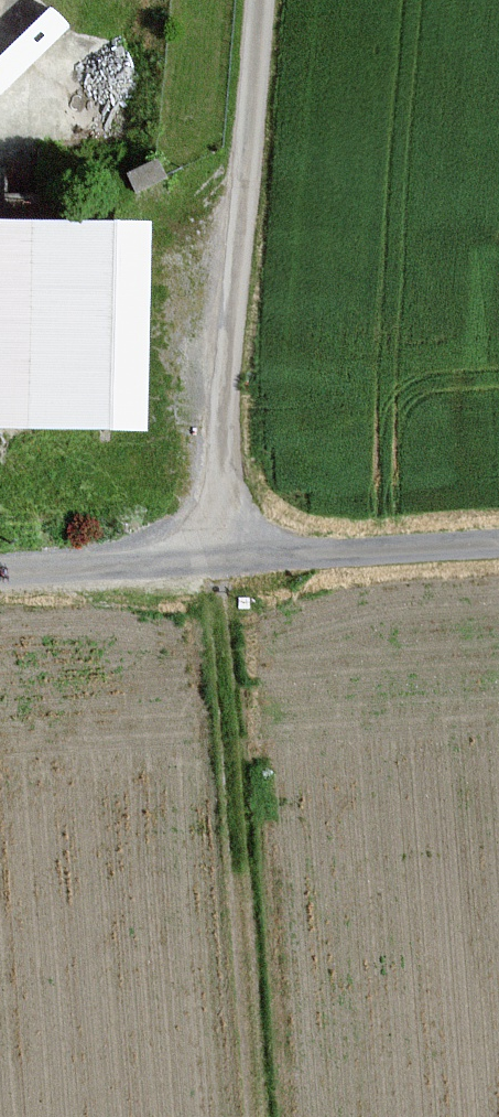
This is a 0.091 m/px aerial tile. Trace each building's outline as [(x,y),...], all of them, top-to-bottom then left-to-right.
[(0,222),(0,437),(128,439),(132,224),(0,222)]
